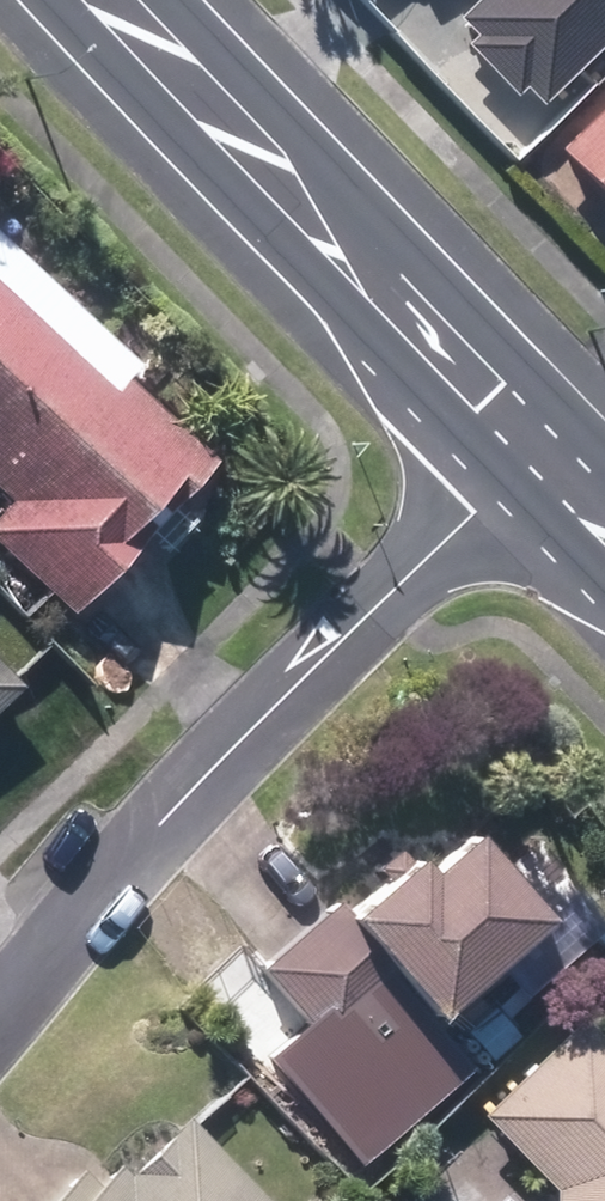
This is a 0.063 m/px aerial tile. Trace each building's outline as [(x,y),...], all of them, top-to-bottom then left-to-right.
[(540,105),(604,42),(604,0),(479,0),(462,17),(481,37),(468,49),(515,94),(522,87),(540,105)] [(75,616),(216,463),(125,382),(114,392),(0,287),(0,487),(16,502),(0,519),(0,548),(75,616)] [(19,686),(0,667),(0,704),(19,686)] [(262,972),(331,1047),(402,984),(435,1022),(546,923),(545,921),(579,890),(540,845),(506,875),(475,841),(429,881),(415,866),(350,923),(336,905),(262,972)] [(581,1021),(483,1115),(556,1191),(556,1200),(604,1200),(604,1046),(581,1021)] [(433,1070),(461,1099),(485,1076),(457,1047),(433,1070)] [(187,1121),(128,1178),(121,1171),(101,1192),(83,1174),(55,1200),(265,1200),(187,1121)]
